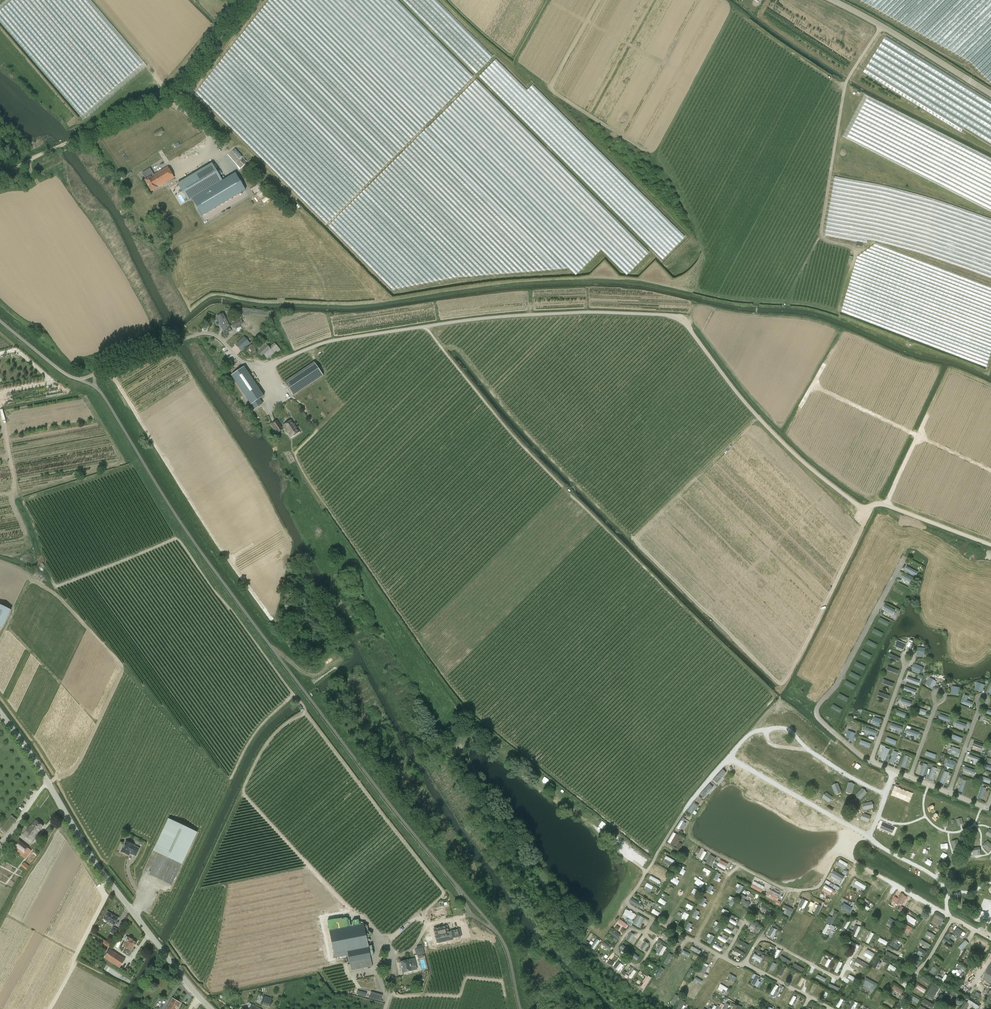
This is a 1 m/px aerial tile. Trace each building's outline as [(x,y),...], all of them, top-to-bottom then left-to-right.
[(235,148),(232,151),(240,159),(243,156),(235,148)] [(192,198),(222,181),(212,163),(178,184),(188,201),(192,198)] [(142,173),(146,180),(145,180),(151,191),(157,188),(174,177),(168,167),(154,175),(150,169),(142,173)] [(235,173),(222,181),(192,198),(202,216),(245,190),(235,173)] [(223,313),(217,317),(220,324),(219,324),(221,327),(222,326),(224,330),(230,327),(228,323),(230,322),(228,318),(226,319),(223,313)] [(240,319),(231,324),(233,328),(235,327),(240,324),(242,323),(240,319)] [(250,357),(256,352),(261,358),(264,356),(267,359),(269,359),(280,350),(274,343),(269,348),(267,345),(276,337),(272,333),(263,341),(262,340),(254,347),(251,344),(245,350),(250,357)] [(244,337),(235,345),(241,351),(250,343),(244,337)] [(284,382),(293,396),(323,376),(314,362),(284,382)] [(231,376),(251,405),(257,401),(264,396),(244,367),(231,376)] [(276,420),(271,424),(277,433),(282,429),(281,428),(276,420)] [(283,426),(281,428),(282,429),(284,428),(291,438),(299,432),(291,420),(283,426)] [(918,571),(907,565),(905,569),(916,575),(918,571)] [(911,579),(903,574),(901,578),(910,582),(911,579)] [(2,628),(11,610),(0,605),(0,627),(2,628)] [(885,605),(882,609),(893,615),(895,610),(885,605)] [(880,618),(878,621),(887,626),(889,622),(880,618)] [(874,629),(872,632),(881,637),(883,633),(874,629)] [(868,640),(866,643),(875,648),(877,645),(868,640)] [(897,641),(895,647),(904,651),(906,645),(897,641)] [(925,649),(918,648),(917,656),(924,657),(925,649)] [(862,651),(860,654),(869,659),(871,656),(862,651)] [(890,653),(888,657),(898,662),(900,659),(890,653)] [(856,662),(854,665),(863,670),(865,666),(856,662)] [(915,664),(912,671),(919,674),(920,671),(922,672),(924,668),(922,667),(915,664)] [(851,672),(849,675),(858,680),(860,676),(851,672)] [(918,685),(920,681),(907,677),(906,681),(918,685)] [(936,682),(930,678),(926,684),(933,688),(936,682)] [(846,681),(844,684),(853,689),(855,685),(846,681)] [(977,682),(975,689),(982,692),(985,685),(977,682)] [(915,695),(916,691),(904,686),(903,690),(915,695)] [(952,686),(951,694),(958,695),(959,687),(952,686)] [(839,693),(837,697),(846,702),(848,698),(839,693)] [(971,707),(973,703),(967,701),(968,696),(964,695),(961,703),(971,707)] [(833,704),(831,708),(840,713),(842,710),(833,704)] [(914,711),(925,715),(927,711),(915,707),(914,711)] [(938,718),(949,722),(951,718),(939,714),(938,718)] [(872,724),(879,727),(881,720),(874,717),(872,724)] [(966,725),(955,720),(954,725),(965,729),(966,725)] [(890,728),(901,732),(903,727),(891,723),(890,728)] [(866,728),(864,732),(876,736),(877,731),(866,728)] [(919,733),(908,729),(906,733),(917,737),(919,733)] [(855,734),(848,731),(845,737),(852,740),(855,734)] [(887,737),(885,741),(895,745),(897,741),(887,737)] [(953,747),(950,754),(957,757),(960,750),(953,747)] [(881,759),(885,761),(889,749),(885,748),(881,759)] [(894,751),(889,763),(894,764),(898,753),(894,751)] [(905,755),(901,767),(905,768),(909,757),(905,755)] [(969,755),(967,759),(979,763),(981,759),(969,755)] [(945,766),(953,769),(955,762),(948,759),(945,766)] [(923,776),(927,765),(923,764),(919,775),(923,776)] [(728,766),(719,770),(722,777),(731,773),(728,766)] [(937,768),(933,767),(928,778),(932,780),(937,768)] [(975,775),(976,771),(965,767),(963,771),(975,775)] [(736,769),(733,775),(743,779),(746,773),(736,769)] [(948,773),(944,771),(940,782),(944,784),(948,773)] [(707,784),(714,790),(720,781),(713,776),(707,784)] [(978,780),(990,784),(990,780),(980,776),(978,780)] [(750,788),(756,781),(751,777),(745,784),(750,788)] [(904,793),(906,789),(895,784),(893,787),(904,793)] [(763,797),(768,788),(763,785),(757,793),(763,797)] [(698,796),(706,801),(711,793),(703,787),(698,796)] [(981,799),(985,788),(981,787),(977,798),(981,799)] [(772,789),(768,799),(774,802),(779,791),(772,789)] [(891,793),(890,797),(901,801),(902,798),(891,793)] [(787,798),(782,806),(788,809),(793,801),(787,798)] [(888,800),(887,804),(898,809),(899,805),(888,800)] [(691,814),(698,806),(694,802),(686,811),(691,814)] [(795,816),(804,819),(809,807),(799,804),(795,816)] [(885,808),(884,812),(895,816),(896,813),(885,808)] [(973,823),(975,816),(964,812),(961,819),(973,823)] [(1,828),(6,833),(17,820),(11,816),(1,828)] [(808,816),(805,822),(812,825),(815,819),(808,816)] [(686,823),(684,821),(686,819),(683,817),(677,827),(682,830),(686,823)] [(159,853),(149,874),(171,885),(197,832),(168,818),(153,850),(159,853)] [(30,826),(22,836),(31,843),(39,833),(38,832),(43,826),(36,820),(30,827),(30,826)] [(846,833),(843,835),(848,841),(856,834),(854,831),(848,836),(846,833)] [(668,842),(674,845),(680,835),(673,832),(668,842)] [(14,845),(15,846),(12,849),(25,859),(31,851),(28,848),(18,840),(14,845)] [(121,851),(122,852),(122,853),(124,854),(126,854),(129,855),(130,854),(135,856),(139,849),(133,846),(134,845),(126,841),(121,851)] [(693,856),(697,846),(691,844),(687,854),(693,856)] [(848,854),(851,849),(856,851),(858,848),(848,844),(844,853),(848,854)] [(705,863),(711,866),(716,857),(710,854),(705,863)] [(673,867),(676,861),(666,856),(663,862),(673,867)] [(720,859),(717,865),(725,870),(728,863),(720,859)] [(845,868),(848,863),(839,859),(837,864),(845,868)] [(875,859),(872,863),(882,869),(884,865),(875,859)] [(930,861),(927,867),(934,871),(937,865),(930,861)] [(730,873),(739,877),(742,870),(734,866),(730,873)] [(664,878),(665,875),(654,869),(652,873),(664,878)] [(841,883),(844,876),(833,870),(830,877),(841,883)] [(897,871),(892,880),(898,883),(903,874),(897,871)] [(649,878),(659,883),(661,880),(651,875),(649,878)] [(694,883),(701,888),(705,883),(698,877),(694,883)] [(862,888),(865,889),(866,886),(857,880),(853,886),(861,891),(862,888)] [(753,881),(751,888),(762,892),(765,886),(753,881)] [(647,887),(646,889),(650,892),(654,886),(647,882),(645,885),(647,887)] [(874,890),(881,893),(883,886),(876,884),(874,890)] [(917,884),(913,893),(919,895),(921,890),(923,891),(925,887),(917,884)] [(822,891),(830,895),(831,893),(834,894),(836,890),(824,885),(822,891)] [(766,896),(777,900),(780,894),(769,889),(766,896)] [(851,890),(847,895),(857,901),(860,896),(851,890)] [(905,907),(908,901),(905,900),(907,896),(900,892),(898,898),(895,896),(892,901),(905,907)] [(791,903),(794,904),(798,895),(791,893),(788,898),(792,900),(791,903)] [(745,899),(746,896),(743,894),(739,901),(748,907),(751,903),(745,899)] [(632,898),(630,901),(641,909),(643,905),(632,898)] [(805,909),(808,901),(802,898),(798,906),(805,909)] [(756,907),(768,914),(771,908),(760,901),(756,907)] [(784,905),(783,907),(788,909),(786,914),(791,916),(794,909),(784,905)] [(840,908),(850,913),(851,910),(842,905),(840,908)] [(911,906),(909,909),(919,914),(922,908),(917,905),(915,908),(911,906)] [(432,909),(434,918),(446,915),(443,907),(432,909)] [(633,919),(636,913),(626,909),(623,915),(633,919)] [(103,919),(114,925),(118,918),(107,912),(103,919)] [(832,924),(837,914),(834,912),(832,917),(829,915),(826,921),(832,924)] [(780,925),(784,917),(779,914),(774,922),(780,925)] [(907,914),(904,920),(915,925),(917,919),(907,914)] [(935,914),(932,921),(939,924),(937,928),(941,930),(942,927),(941,926),(944,917),(935,914)] [(626,928),(628,925),(620,919),(618,922),(626,928)] [(846,929),(850,922),(845,919),(841,926),(846,929)] [(752,921),(750,925),(755,928),(753,931),(757,934),(762,927),(752,921)] [(622,934),(625,930),(617,923),(613,928),(622,934)] [(829,927),(834,929),(835,927),(827,923),(822,933),(825,934),(829,927)] [(904,923),(902,929),(909,932),(912,927),(904,923)] [(364,924),(329,931),(334,957),(348,955),(349,963),(349,962),(351,970),(372,966),(371,958),(369,947),(368,947),(364,924)] [(852,931),(849,929),(848,933),(856,937),(861,927),(855,924),(852,931)] [(452,937),(453,938),(461,936),(460,929),(451,931),(449,932),(448,926),(434,929),(436,938),(449,936),(449,937),(452,937)] [(962,939),(966,933),(957,927),(953,933),(962,939)] [(608,932),(617,940),(620,937),(611,929),(608,932)] [(871,932),(866,942),(869,943),(874,933),(871,932)] [(943,940),(952,946),(954,943),(949,940),(952,935),(948,932),(943,940)] [(709,933),(707,936),(709,937),(707,941),(711,943),(715,936),(709,933)] [(134,946),(136,943),(132,940),(128,937),(128,938),(126,936),(124,940),(126,941),(126,942),(123,946),(126,948),(123,952),(128,955),(129,956),(132,952),(134,949),(133,948),(134,946)] [(895,936),(890,944),(897,949),(900,944),(895,942),(897,938),(895,936)] [(880,937),(878,941),(886,945),(888,942),(880,937)] [(971,943),(978,946),(980,943),(982,944),(983,941),(974,937),(971,943)] [(595,938),(591,947),(595,949),(599,940),(595,938)] [(601,945),(609,950),(611,946),(603,941),(601,945)] [(714,943),(712,946),(721,952),(723,949),(714,943)] [(661,944),(656,952),(662,956),(667,947),(661,944)] [(690,950),(700,954),(702,950),(692,945),(690,950)] [(423,954),(424,954),(423,948),(415,950),(416,956),(417,955),(418,958),(423,957),(423,954)] [(745,956),(746,953),(735,948),(733,950),(745,956)] [(924,957),(927,952),(920,948),(917,953),(924,957)] [(891,954),(899,958),(901,952),(894,949),(891,954)] [(125,959),(110,950),(105,958),(119,968),(125,959)] [(967,952),(963,963),(969,966),(973,955),(967,952)] [(752,959),(762,962),(764,955),(761,954),(761,956),(753,953),(752,959)] [(821,964),(828,967),(831,960),(825,957),(821,964)] [(401,972),(402,971),(402,972),(411,970),(411,967),(416,966),(414,958),(400,962),(401,968),(400,968),(401,972)] [(795,958),(793,963),(789,961),(788,965),(794,968),(798,960),(795,958)] [(613,968),(619,972),(624,965),(618,961),(613,968)] [(705,974),(708,965),(702,962),(699,972),(705,974)] [(935,964),(929,974),(934,977),(940,967),(935,964)] [(629,977),(632,979),(637,971),(634,969),(629,977)] [(760,984),(757,982),(760,977),(754,973),(749,981),(758,987),(760,984)] [(937,974),(935,978),(944,983),(949,976),(946,974),(943,978),(937,974)] [(640,988),(644,990),(651,977),(648,975),(640,988)] [(682,988),(685,990),(690,982),(681,977),(679,981),(685,984),(682,988)] [(865,982),(863,986),(874,992),(878,984),(866,977),(863,981),(865,982)] [(692,994),(697,985),(693,983),(688,992),(692,994)] [(717,990),(725,993),(729,986),(721,983),(717,990)] [(663,988),(658,996),(661,998),(666,990),(663,988)] [(951,991),(948,999),(954,1001),(957,993),(951,991)] [(370,992),(369,999),(381,1000),(382,993),(370,992)] [(272,998),(261,995),(260,999),(263,999),(261,1004),(265,1005),(270,1006),(272,1000),(272,998)] [(796,1001),(798,997),(793,995),(789,1004),(792,1005),(795,1000),(796,1001)] [(172,998),(165,1008),(177,1008),(180,1003),(172,998)] [(979,1006),(969,999),(967,1002),(965,1001),(960,1008),(977,1008),(979,1006)] [(684,1005),(685,1002),(681,1000),(677,1008),(684,1008),(685,1006),(684,1005)] [(848,1008),(855,1008),(858,1002),(852,1000),(848,1008)]
